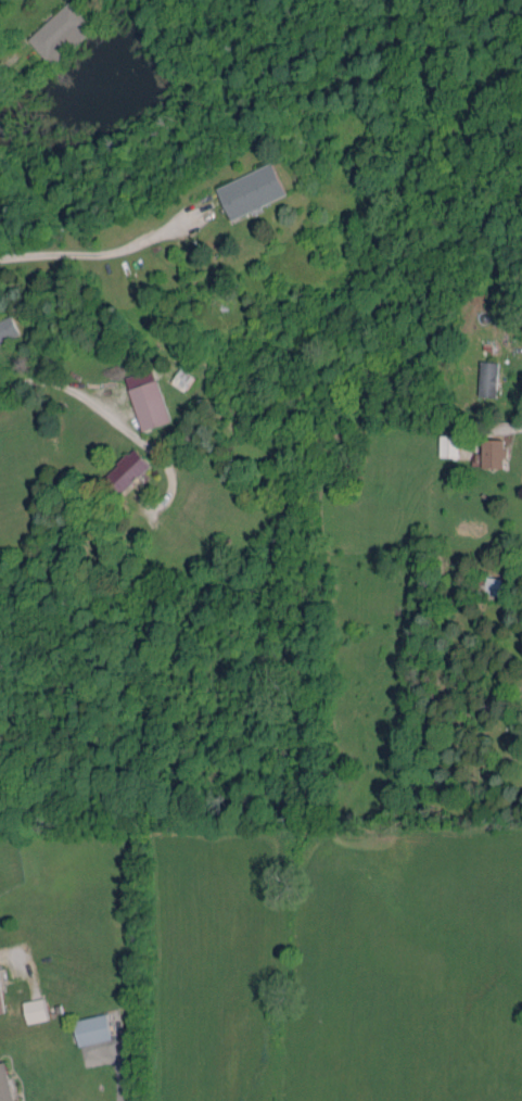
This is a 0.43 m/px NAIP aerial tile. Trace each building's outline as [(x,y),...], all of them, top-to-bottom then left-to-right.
[(52,66),(94,27),(70,0),(27,39),(52,66)] [(215,188),(229,220),(287,195),(273,163),(215,188)] [(20,336),(13,316),(0,320),(0,342),(20,336)] [(497,362),(480,361),(479,396),(497,397),(497,362)] [(196,378),(181,367),(171,381),(186,392),(196,378)] [(140,431),(170,422),(155,368),(125,377),(140,431)] [(458,457),(458,436),(440,436),(440,456),(458,457)] [(504,467),(505,440),(482,439),(482,453),(473,453),(472,466),(504,467)] [(118,496),(151,466),(135,448),(102,478),(118,496)] [(478,592),(500,593),(501,577),(479,576),(478,592)] [(47,1020),(45,999),(24,1001),(26,1023),(47,1020)] [(74,1021),(79,1046),(113,1039),(107,1013),(74,1021)]
